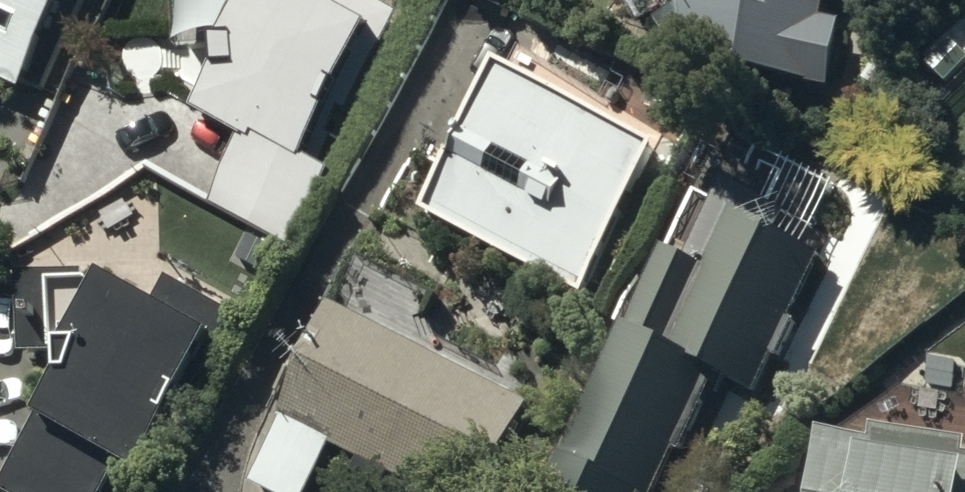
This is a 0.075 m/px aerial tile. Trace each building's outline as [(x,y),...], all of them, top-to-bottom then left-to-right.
[(26,83),(30,75),(45,82),(83,0),(0,0),(0,71),(26,83)] [(181,45),(222,44),(223,63),(200,106),(244,130),(207,198),(288,242),(331,163),(320,157),(332,136),(342,142),(373,84),(365,79),(404,6),(392,0),(180,0),(181,45)] [(682,50),(783,73),(792,35),(810,39),(819,0),(691,0),(668,14),(683,41),(682,50)] [(506,54),(429,204),(588,294),(602,288),(643,215),(629,207),(665,143),(506,54)] [(562,491),(650,491),(714,370),(756,392),(829,251),(807,239),(837,181),(769,145),(745,191),(730,183),(696,249),(676,239),(653,283),(640,276),(617,320),(626,324),(544,482),(562,491)] [(66,365),(2,486),(13,491),(99,491),(121,452),(144,464),(180,396),(188,400),(208,363),(202,360),(215,335),(222,339),(240,306),(173,270),(162,291),(111,264),(103,278),(91,272),(91,267),(23,268),(24,351),(66,350),(66,365)] [(340,299),(254,481),(276,491),(313,491),(338,441),(365,454),(359,465),(387,479),(392,470),(437,491),(489,491),(537,396),(340,299)] [(878,419),(875,431),(830,424),(818,491),(964,491),(964,434),(878,419)]
